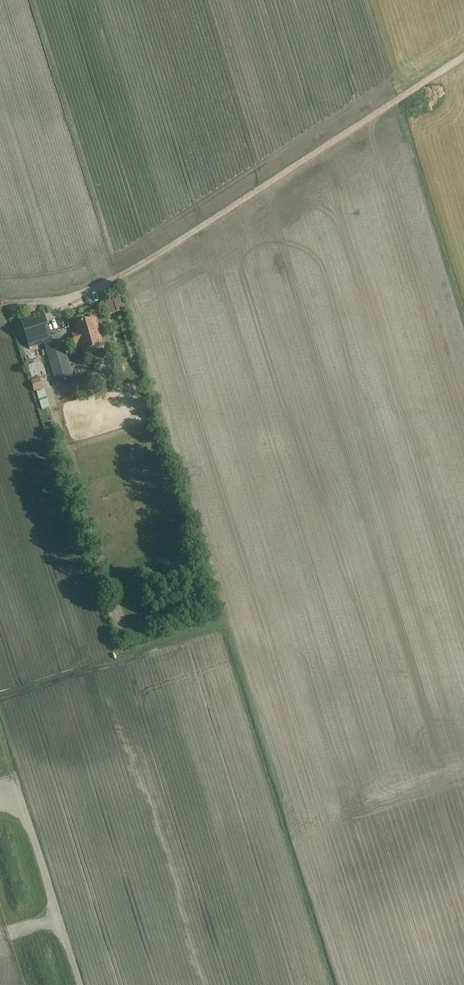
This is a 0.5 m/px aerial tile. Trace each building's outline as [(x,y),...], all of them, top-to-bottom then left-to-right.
[(52,340),(43,311),(20,318),(29,347),(52,340)] [(104,346),(96,319),(75,325),(77,333),(72,335),(76,346),(81,345),(83,352),(104,346)] [(72,377),(60,339),(45,343),(57,382),(72,377)] [(43,390),(39,378),(31,381),(35,392),(43,390)]
